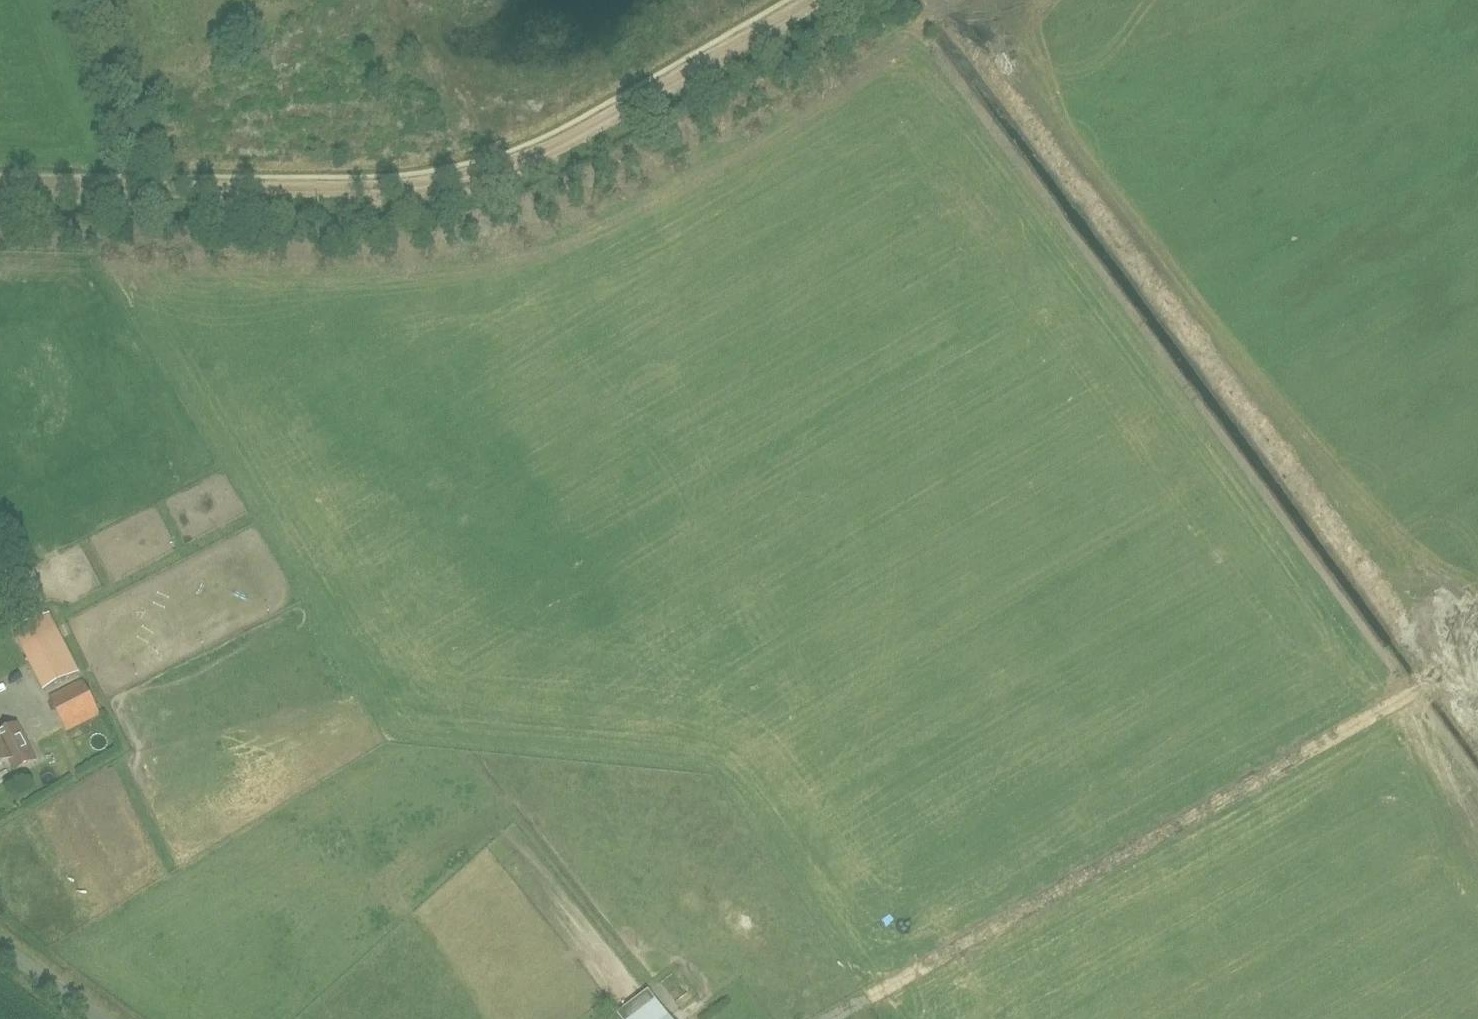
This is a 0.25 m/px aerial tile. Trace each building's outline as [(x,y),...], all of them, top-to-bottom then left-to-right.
[(49,617),(45,619),(39,606),(10,621),(46,690),(78,674),(49,617)] [(67,732),(100,715),(82,682),(50,699),(67,732)] [(8,758),(13,769),(32,759),(23,741),(16,726),(0,735),(0,763),(8,758)] [(659,1007),(647,992),(618,1015),(622,1018),(668,1018),(659,1007)]
